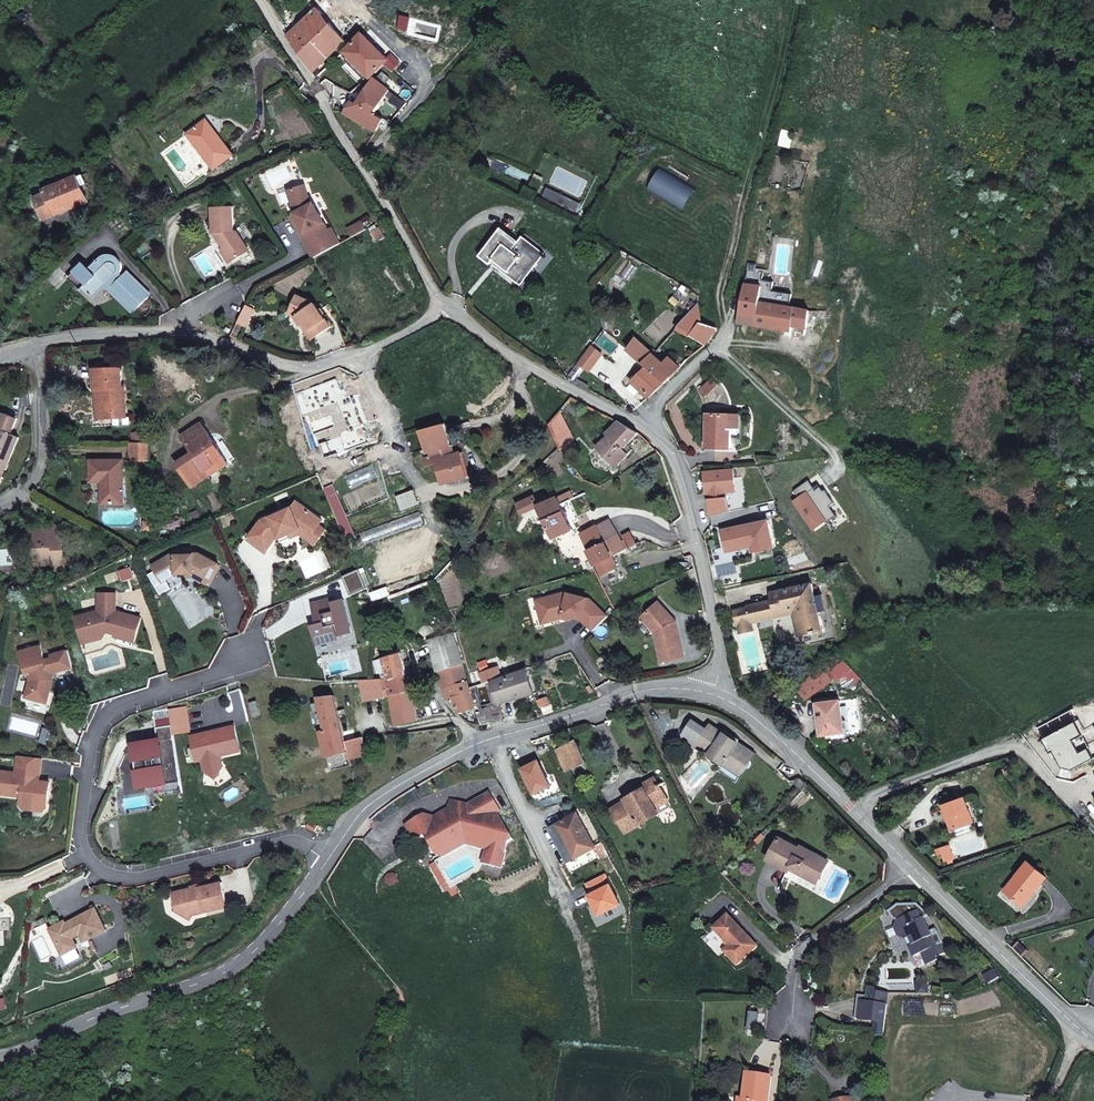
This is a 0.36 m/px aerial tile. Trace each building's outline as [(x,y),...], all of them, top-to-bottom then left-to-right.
[(374,75),(390,58),(384,51),(363,31),(361,33),(359,31),(346,42),(324,13),(295,40),(292,43),(316,69),(342,47),(374,75)] [(355,100),(349,115),(381,131),(388,119),(378,113),(390,89),(378,78),(374,75),(359,102),(355,100)] [(227,154),(206,120),(186,133),(208,166),(227,154)] [(671,174),(659,197),(697,215),(708,192),(671,174)] [(41,216),(84,198),(80,188),(84,187),(80,175),(42,189),(43,192),(33,196),(41,216)] [(300,238),(309,253),(335,239),(327,223),(323,225),(310,198),(305,200),(299,180),(283,185),(291,208),(288,209),(303,236),(300,238)] [(221,247),(230,262),(248,251),(236,231),(231,230),(230,205),(210,204),(210,225),(224,243),(221,247)] [(303,236),(288,209),(285,211),(300,238),(303,236)] [(372,224),(370,220),(364,223),(370,236),(382,230),(378,221),(372,224)] [(221,247),(224,243),(210,225),(210,229),(221,247)] [(494,264),(522,285),(539,261),(522,248),(520,251),(500,236),(482,260),(492,267),(494,264)] [(230,262),(221,247),(218,251),(226,265),(230,262)] [(146,294),(128,277),(125,280),(121,275),(116,269),(118,266),(118,263),(118,260),(118,257),(116,254),(114,252),(111,250),(108,250),(104,250),(101,251),(87,265),(80,258),(70,268),(84,283),(80,286),(90,294),(101,281),(106,276),(114,283),(108,288),(130,309),(146,294)] [(197,251),(188,255),(198,273),(207,267),(197,251)] [(84,283),(70,268),(65,273),(74,283),(71,286),(75,291),(80,286),(84,283)] [(131,274),(127,270),(121,275),(125,280),(128,277),(131,274)] [(128,277),(146,294),(148,292),(131,274),(128,277)] [(114,283),(106,276),(101,281),(108,288),(114,283)] [(793,330),(808,332),(811,312),(761,302),(765,285),(744,284),(740,315),(738,321),(756,324),(755,331),(792,336),(793,330)] [(314,330),(329,320),(321,308),(317,303),(314,297),(296,290),(290,304),(300,309),(314,330)] [(255,304),(246,300),(245,302),(240,316),(245,318),(249,319),(255,304)] [(314,330),(300,309),(290,304),(288,309),(296,312),(309,333),(314,330)] [(703,312),(702,306),(700,306),(699,307),(679,328),(696,340),(704,325),(703,312)] [(245,318),(240,316),(237,321),(235,327),(240,329),(245,318)] [(233,322),(225,319),(223,324),(232,327),(233,322)] [(696,340),(707,347),(711,344),(718,331),(704,325),(696,340)] [(653,355),(634,341),(632,345),(629,351),(643,362),(653,355)] [(590,351),(584,359),(593,366),(599,357),(590,351)] [(651,369),(667,382),(681,369),(672,360),(667,365),(653,355),(643,362),(651,369)] [(584,359),(578,368),(587,374),(593,366),(584,359)] [(122,368),(95,368),(95,387),(102,387),(103,417),(115,417),(129,416),(128,385),(122,386),(122,368)] [(634,383),(649,398),(667,382),(651,369),(634,383)] [(710,382),(698,394),(704,400),(717,389),(710,382)] [(7,469),(19,431),(13,429),(18,413),(4,408),(0,419),(0,467),(7,469)] [(713,414),(712,446),(733,447),(734,414),(713,414)] [(742,435),(742,415),(734,414),(733,447),(737,447),(738,435),(742,435)] [(129,416),(115,417),(115,424),(133,424),(132,416),(129,416)] [(550,427),(559,447),(563,453),(573,444),(558,418),(550,427)] [(625,441),(637,430),(620,418),(608,427),(610,431),(597,445),(616,465),(631,447),(625,441)] [(192,450),(175,460),(189,484),(207,474),(203,467),(223,457),(201,420),(181,432),(192,450)] [(456,442),(450,421),(421,429),(428,451),(433,449),(436,453),(432,460),(435,464),(442,460),(448,479),(473,473),(466,449),(449,453),(447,445),(456,442)] [(134,432),(134,440),(145,440),(145,432),(134,432)] [(132,457),(152,457),(151,440),(145,440),(134,440),(131,440),(132,457)] [(124,458),(94,459),(94,479),(104,479),(105,502),(125,501),(124,458)] [(737,468),(705,471),(711,493),(713,492),(719,515),(736,511),(733,497),(732,491),(739,491),(737,468)] [(345,516),(325,470),(318,473),(337,519),(345,516)] [(822,482),(806,489),(811,497),(807,500),(821,529),(846,520),(841,509),(846,506),(833,489),(828,491),(822,482)] [(419,488),(400,493),(404,507),(423,501),(419,488)] [(251,536),(270,548),(278,536),(281,534),(282,535),(302,527),(314,533),(322,520),(325,516),(297,498),(293,505),(263,518),(251,536)] [(533,499),(517,508),(522,518),(539,509),(533,499)] [(577,518),(569,501),(560,505),(557,499),(539,509),(555,540),(572,531),(568,522),(577,518)] [(149,529),(158,529),(156,508),(151,509),(152,521),(149,521),(149,529)] [(363,528),(367,540),(426,522),(422,510),(363,528)] [(590,551),(607,542),(618,537),(607,516),(578,531),(590,551)] [(772,519),(727,531),(733,552),(757,545),(758,551),(779,545),(772,519)] [(66,520),(30,523),(31,536),(40,535),(44,560),(59,558),(61,566),(70,565),(66,520)] [(302,527),(282,535),(283,539),(303,530),(319,541),(330,525),(322,520),(314,533),(302,527)] [(268,551),(270,548),(251,536),(249,538),(268,551)] [(618,537),(607,542),(614,555),(625,550),(629,548),(623,538),(620,541),(618,537)] [(597,564),(603,574),(618,566),(613,556),(614,555),(607,542),(590,551),(597,564)] [(189,572),(196,572),(196,576),(210,582),(220,562),(200,551),(195,552),(196,554),(177,555),(177,553),(173,553),(153,566),(164,582),(178,572),(189,572)] [(419,587),(439,580),(438,578),(434,571),(416,577),(419,587)] [(404,581),(408,591),(419,587),(416,577),(404,581)] [(390,587),(393,597),(408,591),(404,581),(390,587)] [(818,597),(816,584),(773,594),(775,599),(778,613),(804,608),(810,632),(825,629),(821,611),(830,609),(827,595),(818,597)] [(98,609),(75,616),(81,635),(91,640),(103,635),(106,627),(117,629),(116,632),(115,635),(135,641),(141,616),(116,609),(116,592),(98,592),(98,609)] [(341,633),(351,631),(343,598),(334,600),(333,596),(311,602),(315,617),(323,615),(324,621),(312,624),(316,642),(337,637),(333,623),(338,622),(341,633)] [(563,596),(543,602),(549,623),(561,620),(561,616),(570,616),(580,616),(594,631),(609,616),(588,596),(563,596)] [(658,597),(641,614),(655,628),(662,658),(685,652),(676,616),(658,597)] [(775,620),(798,615),(804,633),(810,632),(804,608),(778,613),(775,599),(771,600),(775,620)] [(744,608),(748,626),(775,620),(771,600),(754,604),(755,606),(744,608)] [(549,623),(543,602),(535,605),(542,626),(549,623)] [(91,640),(81,635),(84,646),(105,639),(108,630),(116,632),(117,629),(106,627),(103,635),(91,640)] [(431,637),(439,669),(464,662),(455,633),(431,637)] [(73,667),(68,650),(52,655),(53,658),(46,660),(41,646),(21,652),(28,674),(30,673),(32,681),(27,698),(43,701),(45,692),(51,693),(55,680),(50,680),(49,674),(53,673),(73,667)] [(389,677),(393,694),(401,725),(422,720),(413,689),(411,689),(401,652),(385,656),(387,661),(384,662),(389,677)] [(445,686),(470,679),(464,662),(439,669),(445,686)] [(536,694),(526,665),(493,676),(502,702),(505,704),(536,694)] [(831,680),(820,668),(806,679),(797,691),(808,701),(831,680)] [(393,694),(389,677),(357,680),(355,679),(356,687),(366,686),(368,697),(393,694)] [(462,702),(458,706),(460,713),(479,709),(471,684),(470,679),(445,686),(450,697),(455,695),(455,698),(460,697),(462,702)] [(43,701),(49,703),(51,693),(45,692),(43,701)] [(317,761),(347,753),(348,759),(369,754),(364,737),(345,742),(337,693),(319,695),(325,729),(321,730),(325,753),(315,756),(317,761)] [(541,701),(546,716),(556,712),(550,698),(541,701)] [(156,704),(159,721),(171,719),(168,703),(167,699),(156,704)] [(184,700),(168,703),(171,719),(171,720),(187,717),(184,700)] [(818,703),(822,736),(845,733),(840,701),(818,703)] [(502,702),(479,709),(484,726),(511,726),(505,704),(502,702)] [(689,722),(706,732),(709,727),(693,716),(689,722)] [(187,717),(171,720),(172,727),(189,724),(187,717)] [(159,721),(162,740),(174,738),(172,727),(171,720),(171,719),(159,721)] [(211,726),(212,731),(190,738),(196,757),(202,756),(205,763),(215,766),(223,758),(220,750),(239,744),(232,719),(211,726)] [(710,725),(717,729),(720,725),(713,720),(710,725)] [(680,734),(696,746),(699,742),(705,747),(702,750),(720,763),(723,760),(742,774),(755,757),(747,751),(749,747),(720,725),(717,729),(710,725),(709,727),(706,732),(689,722),(680,734)] [(1076,773),(1093,764),(1093,754),(1093,752),(1085,755),(1078,743),(1087,739),(1080,723),(1046,739),(1053,753),(1056,752),(1064,768),(1076,773)] [(212,731),(211,726),(188,733),(190,738),(212,731)] [(47,729),(45,736),(52,738),(54,730),(47,729)] [(45,736),(43,744),(50,745),(52,738),(45,736)] [(587,760),(574,737),(555,747),(567,769),(587,760)] [(163,745),(137,749),(143,786),(166,782),(181,779),(174,738),(162,740),(163,745)] [(705,747),(699,742),(696,746),(702,750),(705,747)] [(749,747),(747,751),(755,757),(758,753),(749,747)] [(20,755),(17,772),(0,770),(0,794),(23,796),(22,802),(49,805),(52,782),(41,780),(35,779),(35,774),(42,775),(44,758),(20,755)] [(742,774),(723,760),(720,763),(740,777),(742,774)] [(626,797),(627,799),(614,807),(624,829),(656,812),(652,804),(667,797),(657,777),(642,784),(643,788),(626,797)] [(181,779),(166,782),(169,794),(183,792),(181,779)] [(802,780),(795,786),(803,794),(810,788),(802,780)] [(450,807),(442,811),(439,806),(426,801),(410,811),(418,829),(423,827),(427,825),(451,836),(470,824),(474,816),(485,819),(494,835),(487,840),(481,854),(501,862),(511,836),(518,832),(513,824),(506,823),(510,816),(508,812),(499,810),(502,803),(500,798),(502,797),(495,783),(473,795),(455,790),(452,799),(447,801),(450,807)] [(941,805),(943,810),(951,830),(956,828),(972,822),(963,797),(941,805)] [(442,811),(450,807),(447,801),(439,806),(442,811)] [(45,811),(49,809),(49,805),(22,802),(22,804),(25,809),(45,811)] [(574,809),(555,819),(573,850),(591,840),(574,809)] [(888,810),(883,815),(890,821),(894,817),(888,810)] [(450,844),(469,833),(487,840),(494,835),(485,819),(474,816),(470,824),(451,836),(427,825),(423,827),(428,835),(450,844)] [(309,818),(304,825),(312,831),(317,824),(309,818)] [(564,856),(573,850),(555,819),(546,824),(564,856)] [(800,892),(809,882),(812,885),(823,874),(802,853),(797,858),(780,841),(763,860),(779,878),(782,875),(786,871),(793,878),(790,882),(800,892)] [(441,847),(433,851),(449,878),(457,873),(441,847)] [(941,860),(944,867),(950,865),(948,858),(941,860)] [(1031,888),(1043,874),(1025,858),(1000,888),(1014,900),(1027,885),(1031,888)] [(793,878),(786,871),(782,875),(790,882),(793,878)] [(196,909),(206,906),(208,909),(229,903),(222,879),(200,885),(200,884),(180,889),(182,901),(177,908),(192,917),(194,912),(195,912),(196,909)] [(812,885),(809,882),(800,892),(804,894),(812,885)] [(1027,885),(1014,900),(1018,904),(1031,888),(1027,885)] [(182,901),(180,889),(173,891),(177,908),(182,901)] [(108,928),(96,906),(74,918),(76,922),(69,925),(67,922),(65,920),(50,929),(65,955),(80,946),(75,937),(82,933),(86,941),(108,928)] [(928,916),(916,906),(897,912),(893,920),(897,922),(894,929),(898,936),(904,939),(908,938),(910,944),(906,945),(911,956),(919,953),(924,966),(936,961),(935,959),(944,955),(940,946),(942,945),(938,934),(930,937),(924,921),(928,916)] [(727,914),(712,927),(727,944),(721,949),(734,964),(755,947),(727,914)] [(915,967),(884,968),(885,983),(915,982),(915,967)] [(998,984),(993,975),(986,980),(991,988),(998,984)] [(931,983),(920,984),(920,994),(931,995),(931,983)] [(864,1019),(889,1024),(893,995),(894,995),(885,993),(886,989),(875,987),(872,1004),(867,1003),(864,1019)] [(752,1014),(750,1032),(759,1033),(762,1015),(752,1014)] [(763,1084),(764,1078),(745,1076),(744,1082),(763,1084)] [(764,1078),(763,1084),(744,1082),(743,1100),(738,1100),(768,1100),(770,1079),(764,1078)]
